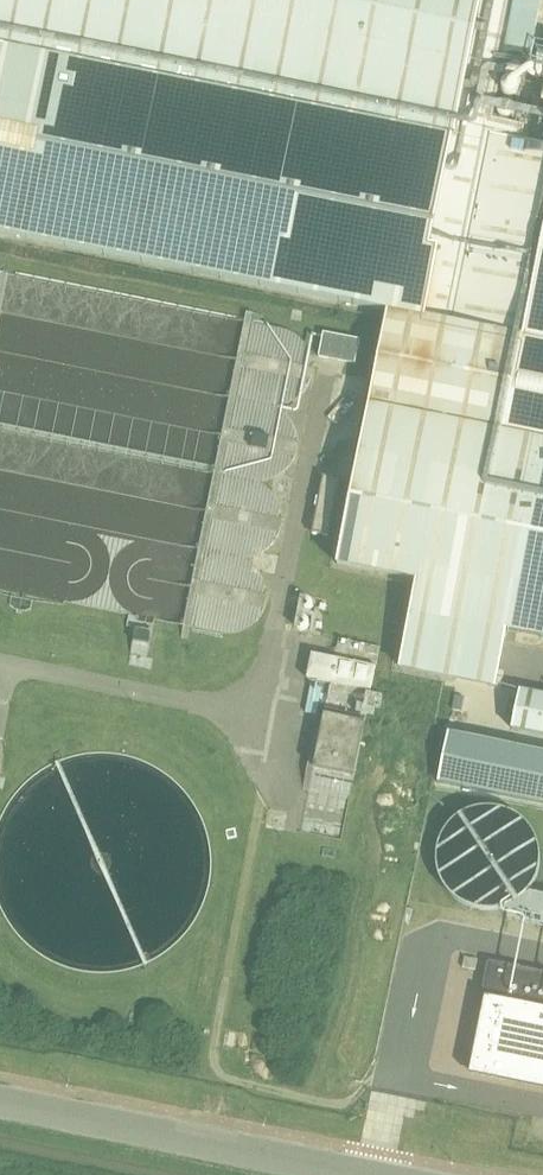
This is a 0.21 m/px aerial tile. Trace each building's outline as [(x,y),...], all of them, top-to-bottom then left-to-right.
[(520,138),(533,78),(529,77),(542,6),(542,0),(0,0),(0,79),(542,186),(542,143),(520,138)] [(388,312),(531,340),(542,286),(542,186),(0,79),(0,234),(388,312)] [(508,628),(542,635),(542,286),(531,340),(511,433),(542,439),(506,628),(508,628)] [(267,316),(227,311),(162,624),(180,628),(217,636),(235,627),(248,612),(254,591),(247,579),(235,563),(249,557),(266,541),(272,524),(272,506),(262,491),(248,475),(267,475),(280,464),(293,445),(293,425),(282,408),(268,396),(282,389),(294,375),(301,356),(295,339),(283,326),(267,316)] [(388,312),(357,470),(338,563),(417,579),(400,666),(459,677),(470,625),(497,499),(511,433),(531,340),(388,312)] [(360,338),(323,331),(323,333),(319,355),(356,363),(360,338)] [(497,499),(470,625),(507,633),(508,628),(506,628),(542,439),(511,433),(497,499)] [(329,536),(340,478),(323,475),(312,532),(329,536)] [(470,625),(459,677),(496,685),(507,633),(470,625)] [(300,831),(341,840),(369,705),(380,708),(383,695),(371,692),(381,646),(339,638),(335,657),(312,653),(307,677),(330,682),(300,831)] [(542,736),(542,694),(519,690),(511,729),(542,736)] [(448,733),(438,782),(542,803),(542,752),(448,733)] [(491,961),(490,961),(489,961),(489,962),(488,963),(484,986),(484,987),(484,988),(485,988),(485,989),(486,989),(542,1000),(542,971),(491,961)] [(489,997),(474,1072),(542,1086),(542,1008),(489,997)]
